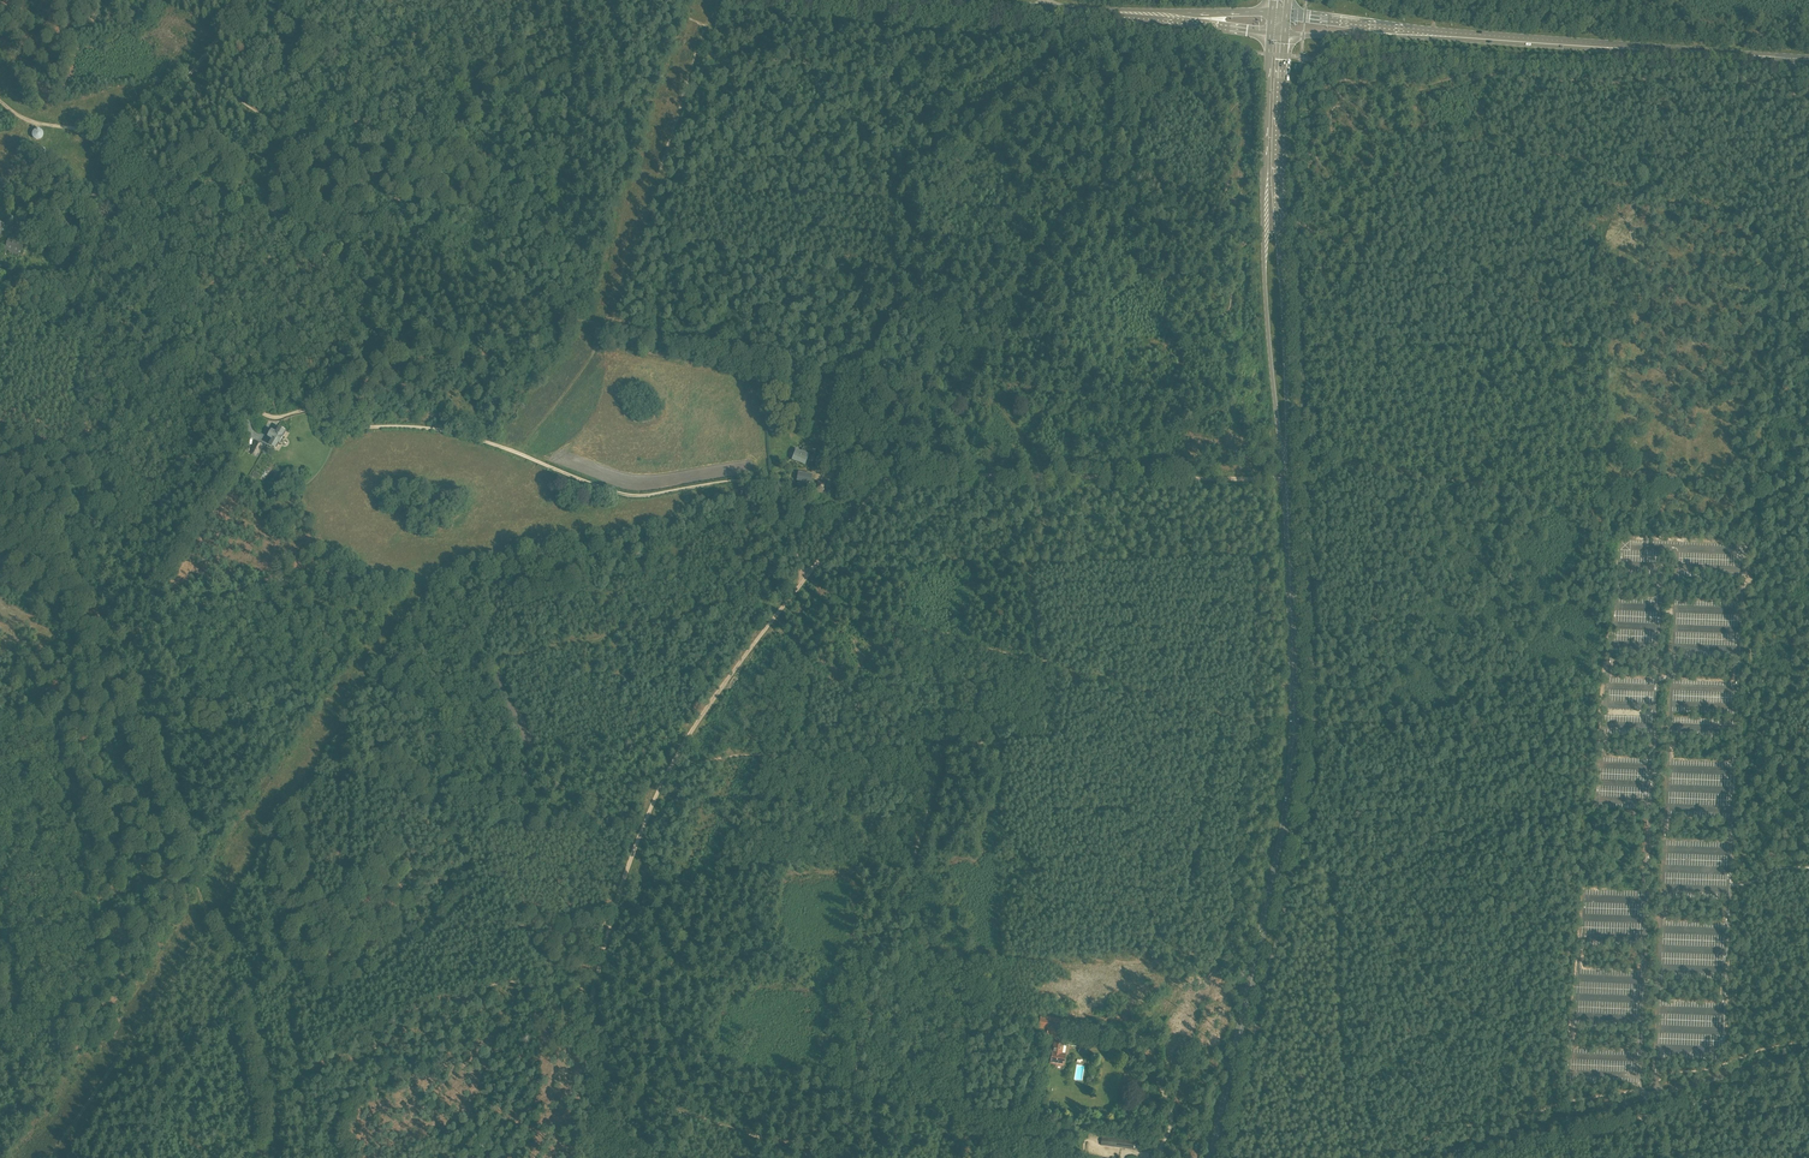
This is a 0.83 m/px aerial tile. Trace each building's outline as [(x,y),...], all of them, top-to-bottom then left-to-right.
[(20,254),(24,242),(9,238),(5,249),(20,254)] [(56,248),(57,244),(49,242),(47,253),(50,254),(49,256),(53,256),(53,255),(54,255),(55,248),(56,248)] [(282,436),(285,432),(279,428),(276,433),(272,431),(269,437),(273,439),(270,444),(276,448),(278,443),(280,444),(284,437),(282,436)] [(256,455),(257,452),(258,452),(261,447),(261,445),(257,443),(256,443),(252,449),(253,451),(252,453),(256,455)] [(811,459),(814,453),(806,450),(804,453),(797,451),(793,459),(804,464),(807,458),(811,459)] [(810,482),(811,476),(799,474),(798,480),(799,480),(798,486),(807,487),(808,482),(810,482)] [(825,490),(825,483),(818,482),(817,489),(818,489),(818,491),(823,492),(824,490),(825,490)] [(1059,1024),(1060,1019),(1041,1016),(1038,1029),(1047,1030),(1049,1022),(1059,1024)] [(1056,1036),(1057,1030),(1048,1028),(1047,1035),(1056,1036)] [(1063,1065),(1065,1054),(1061,1054),(1063,1043),(1054,1042),(1051,1063),(1063,1065)] [(1126,1141),(1102,1138),(1101,1145),(1125,1148),(1126,1141)]
